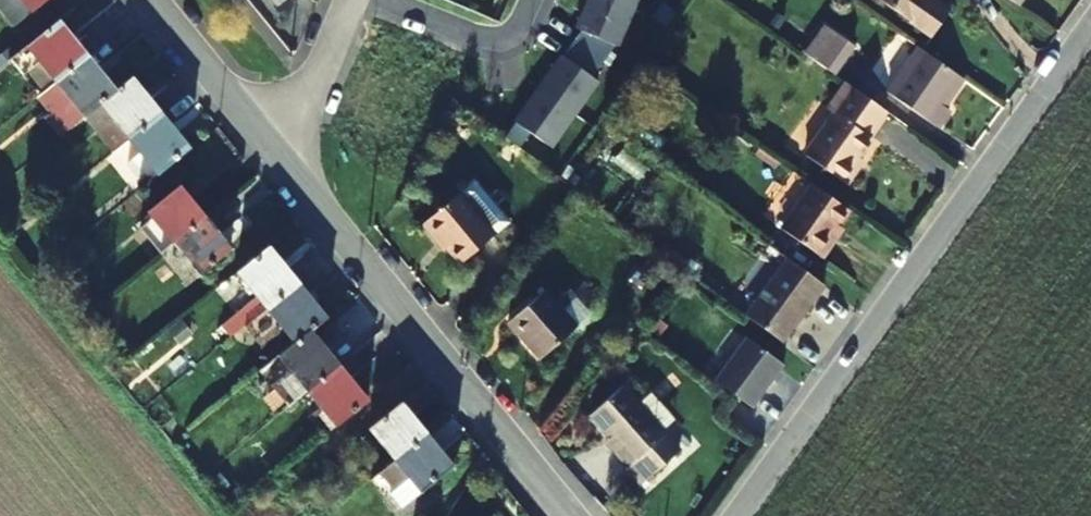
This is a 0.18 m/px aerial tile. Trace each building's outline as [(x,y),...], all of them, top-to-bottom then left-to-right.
[(32,12),(47,0),(22,0),(32,12)] [(578,28),(583,30),(574,44),(565,56),(563,55),(516,122),(517,122),(508,137),(521,146),(530,132),(553,148),(600,81),(593,76),(615,44),(619,46),(638,0),(590,0),(578,28)] [(930,36),(949,11),(934,0),(880,0),(930,36)] [(27,47),(55,82),(88,55),(59,21),(27,47)] [(853,48),(826,27),(806,54),(834,74),(853,48)] [(963,79),(919,47),(887,92),(937,128),(949,110),(944,107),(963,79)] [(88,55),(55,82),(84,117),(100,104),(117,91),(88,55)] [(117,91),(100,104),(129,139),(161,113),(133,78),(117,91)] [(885,111),(846,82),(828,108),(834,112),(802,156),(846,187),(859,168),(854,164),(871,140),(866,137),(885,111)] [(161,113),(129,139),(157,174),(158,176),(190,149),(161,113)] [(167,248),(205,218),(179,186),(148,211),(153,217),(138,229),(158,255),(160,254),(164,250),(167,248)] [(848,211),(813,186),(781,229),(819,259),(836,238),(831,234),(848,211)] [(488,232),(454,191),(417,222),(435,244),(440,240),(456,259),(488,232)] [(205,218),(167,248),(164,250),(177,267),(186,259),(198,276),(232,250),(205,218)] [(266,309),(299,283),(269,246),(237,273),(257,298),(221,326),(230,338),(245,326),(266,309)] [(164,250),(160,254),(182,281),(194,280),(198,276),(186,259),(177,267),(164,250)] [(824,287),(788,259),(744,318),(780,345),(814,299),(815,300),(824,287)] [(299,283),(266,309),(294,343),(311,330),(326,317),(299,283)] [(576,327),(545,292),(508,324),(540,359),(576,327)] [(292,405),(307,392),(339,366),(311,330),(294,343),(285,351),(296,366),(275,383),(292,405)] [(713,383),(750,411),(783,368),(746,340),(713,383)] [(368,401),(339,366),(307,392),(336,427),(368,401)] [(680,451),(623,386),(590,416),(631,463),(637,459),(651,476),(680,451)] [(369,429),(395,462),(427,435),(401,403),(369,429)] [(427,435),(395,462),(376,476),(401,508),(453,467),(427,435)] [(651,476),(637,459),(631,463),(627,468),(641,485),(651,476)]
